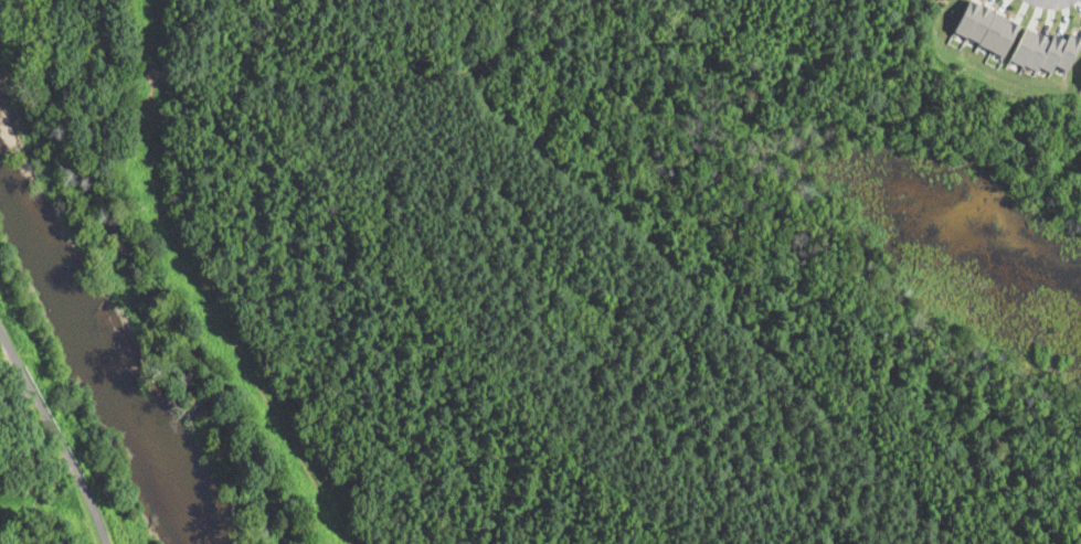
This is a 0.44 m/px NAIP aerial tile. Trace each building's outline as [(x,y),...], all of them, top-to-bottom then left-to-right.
[(978,0),(969,0),(955,29),(969,35),(969,34),(985,3),(978,0)] [(997,10),(985,3),(969,34),(983,41),(997,10)] [(1009,18),(1009,17),(997,10),(983,41),(982,42),(994,47),(1009,18)] [(1009,18),(994,47),(1006,54),(1020,23),(1009,18)] [(1041,32),(1028,24),(1013,56),(1026,64),(1027,62),(1041,32)] [(1054,38),(1041,32),(1027,62),(1039,67),(1041,63),(1054,38)] [(1069,39),(1057,32),(1054,38),(1041,63),(1053,70),(1057,62),(1069,39)] [(1069,39),(1057,62),(1069,68),(1080,44),(1080,39),(1071,33),(1069,39)]
